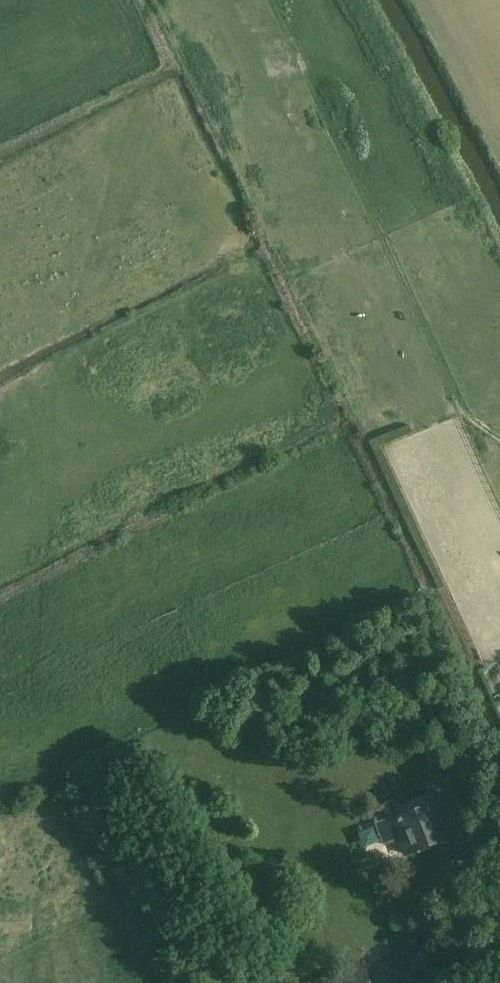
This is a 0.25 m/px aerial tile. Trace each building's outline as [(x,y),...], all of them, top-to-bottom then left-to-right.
[(430,787),(438,806),(431,809),(430,805),(399,817),(393,802),(388,804),(384,807),(380,811),(378,815),(377,821),(377,825),(385,844),(400,838),(406,854),(441,840),(444,843),(462,836),(444,790),(451,787),(448,780),(430,787)] [(315,982),(316,982),(371,982),(364,963),(315,982)]
